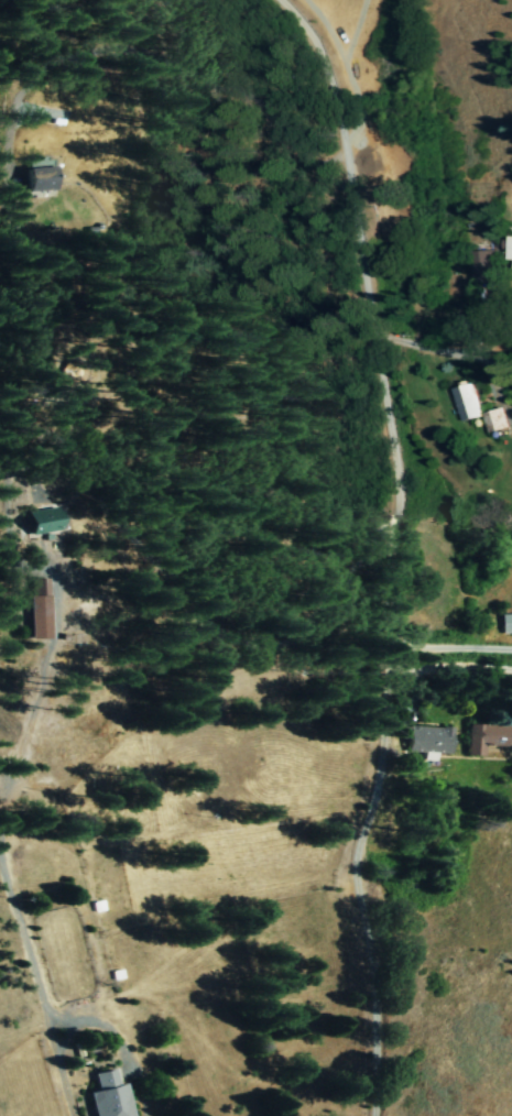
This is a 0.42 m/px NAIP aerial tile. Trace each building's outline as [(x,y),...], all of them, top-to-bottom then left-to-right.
[(505,238),(504,261),(511,262),(510,270),(511,270),(511,238),(505,238)] [(470,252),(472,284),(493,283),(491,251),(470,252)] [(460,423),(480,417),(471,385),(450,390),(460,423)] [(481,415),(485,435),(507,430),(503,410),(481,415)] [(54,532),(52,509),(23,512),(25,535),(54,532)] [(26,640),(46,640),(45,584),(25,584),(26,640)] [(498,635),(511,635),(511,615),(498,616),(498,635)] [(448,729),(400,727),(399,742),(405,742),(404,754),(447,755),(448,729)] [(482,758),(483,748),(491,748),(490,759),(511,760),(511,733),(511,730),(465,728),(464,757),(482,758)] [(115,1086),(110,1070),(90,1075),(94,1092),(85,1094),(90,1115),(130,1115),(122,1084),(115,1086)]
